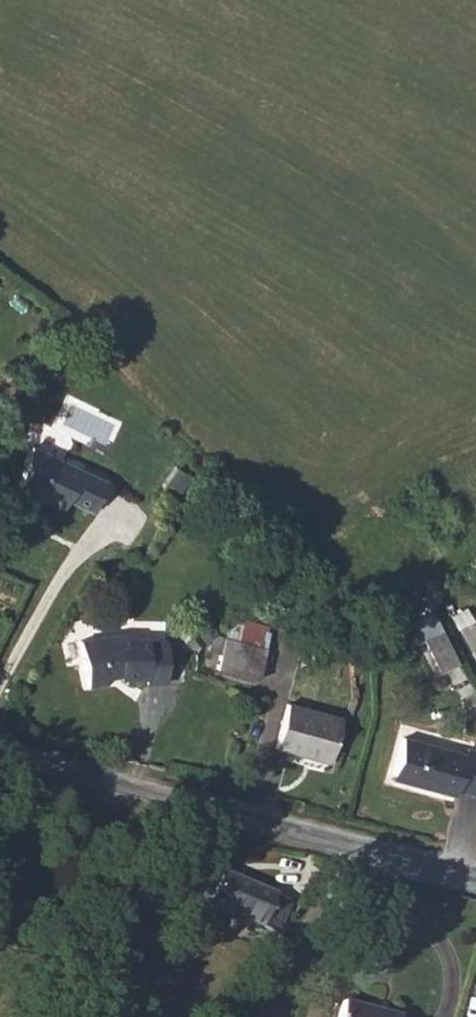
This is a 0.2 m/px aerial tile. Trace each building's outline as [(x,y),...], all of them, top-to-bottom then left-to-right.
[(109,481),(35,447),(28,463),(32,468),(21,491),(36,498),(40,495),(49,499),(51,503),(68,510),(72,500),(96,511),(109,481)] [(454,615),(473,651),(475,649),(475,615),(471,605),(454,615)] [(463,651),(447,618),(428,627),(445,660),(463,651)] [(121,634),(82,640),(88,685),(112,681),(111,675),(120,673),(120,677),(147,676),(148,680),(166,681),(166,640),(135,639),(136,634),(121,634)] [(242,634),(232,664),(272,677),(282,647),(242,634)] [(279,744),(333,760),(346,718),(291,702),(279,744)] [(433,782),(469,792),(471,785),(475,786),(475,747),(418,731),(408,768),(434,776),(433,782)] [(408,768),(406,775),(433,782),(434,776),(408,768)] [(204,899),(271,933),(287,901),(207,860),(195,885),(208,892),(204,899)] [(195,885),(191,892),(204,899),(208,892),(195,885)] [(349,1000),(345,1016),(407,1016),(408,1014),(349,1000)]
